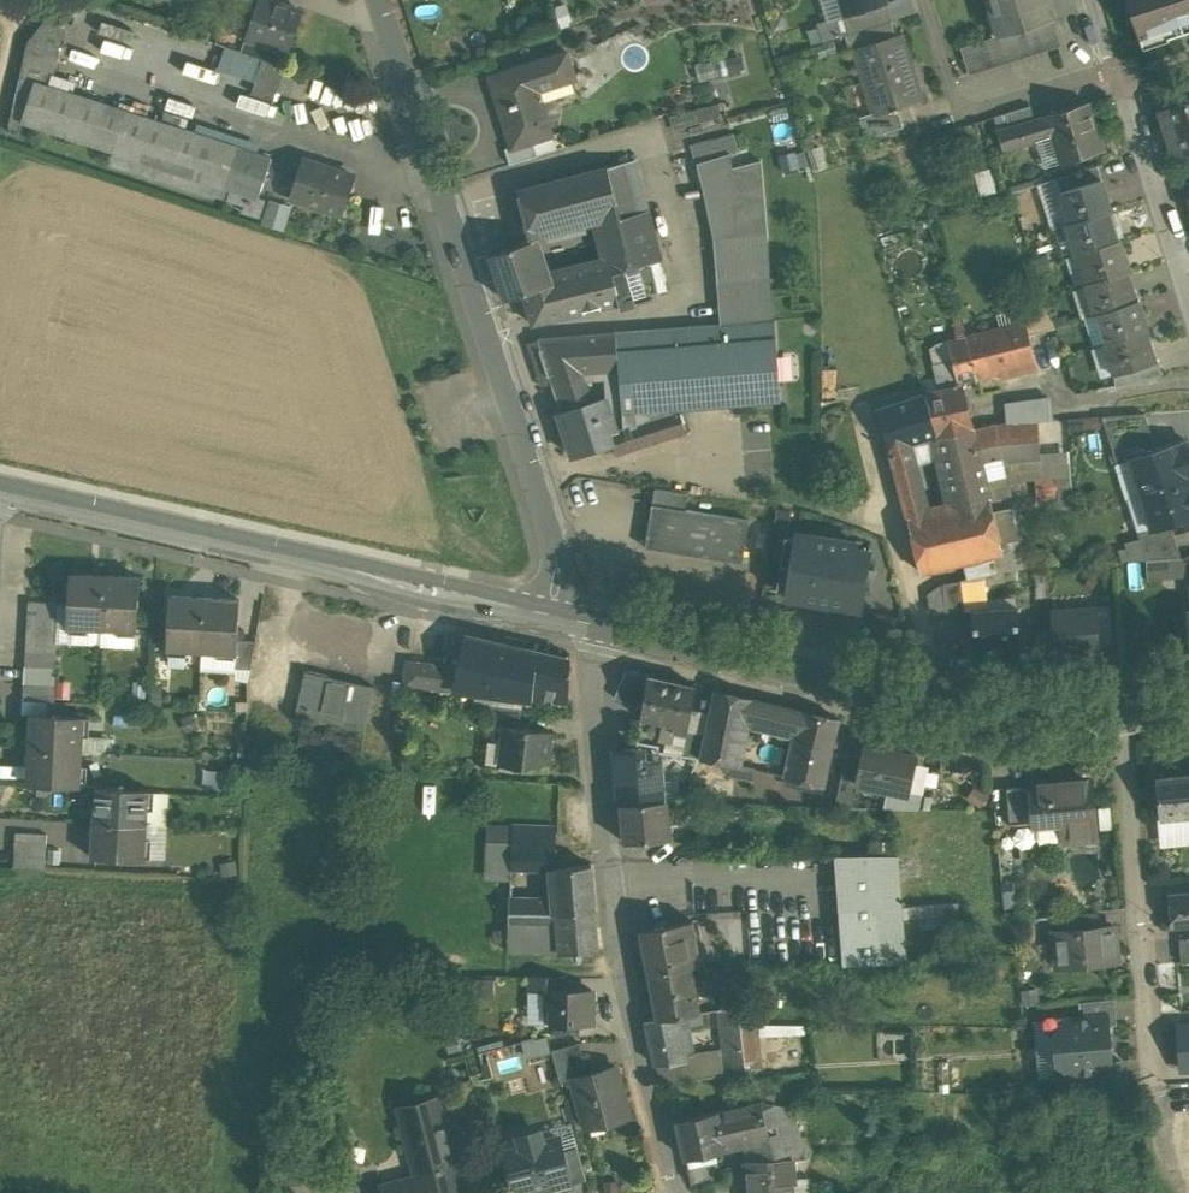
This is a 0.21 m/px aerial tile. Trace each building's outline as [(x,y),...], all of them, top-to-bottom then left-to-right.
[(270,0),(259,0),(252,22),(266,27),(260,43),(291,53),(305,12),(270,0)] [(845,15),(887,2),(886,0),(840,0),(845,15)] [(887,3),(892,20),(914,14),(910,0),(896,0),(887,3)] [(1001,34),(1054,18),(1049,0),(990,0),(1001,34)] [(1173,0),(1130,0),(1141,35),(1139,36),(1143,48),(1169,40),(1167,34),(1182,29),(1173,0)] [(1182,29),(1188,27),(1188,0),(1173,0),(1182,29)] [(887,2),(845,15),(850,33),(892,20),(887,3),(887,2)] [(845,15),(816,23),(818,27),(822,41),(822,42),(850,33),(845,15)] [(1001,34),(962,47),(970,74),(1063,45),(1054,18),(1001,34)] [(850,33),(856,48),(897,36),(892,20),(850,33)] [(818,27),(806,30),(811,45),(822,41),(818,27)] [(897,36),(856,48),(875,112),(876,115),(897,109),(921,102),(914,80),(911,81),(897,36)] [(264,61),(227,49),(220,68),(255,80),(264,61)] [(567,52),(489,77),(511,146),(512,148),(533,141),(552,135),(538,91),(575,79),(567,52)] [(715,74),(712,59),(695,63),(699,78),(715,74)] [(264,61),(253,93),(274,101),(278,92),(304,98),(311,76),(264,61)] [(195,134),(34,82),(21,122),(113,152),(109,164),(208,196),(208,194),(245,206),(248,195),(257,198),(270,159),(195,134)] [(1178,90),(1183,103),(1188,101),(1188,86),(1178,90)] [(1163,109),(1161,113),(1175,156),(1179,158),(1188,155),(1188,101),(1183,103),(1163,109)] [(1088,102),(1047,114),(1053,134),(1062,162),(1102,150),(1088,102)] [(721,104),(670,117),(674,130),(725,117),(721,104)] [(1030,105),(1005,113),(1010,126),(1034,119),(1030,105)] [(875,112),(858,117),(865,137),(902,126),(897,109),(876,115),(875,112)] [(1010,126),(999,130),(1005,149),(1053,134),(1048,115),(1034,119),(1010,126)] [(730,153),(738,154),(734,136),(689,146),(696,163),(730,153)] [(533,141),(512,148),(511,146),(505,148),(510,164),(538,156),(533,141)] [(821,149),(808,152),(814,172),(827,168),(821,149)] [(795,152),(779,157),(783,173),(800,168),(795,152)] [(696,163),(713,244),(722,324),(774,321),(760,161),(733,168),(730,153),(696,163)] [(353,175),(304,160),(292,199),(341,214),(353,175)] [(1025,160),(1010,165),(1017,188),(1032,183),(1025,160)] [(635,162),(608,167),(616,200),(643,194),(635,162)] [(1097,165),(1072,173),(1076,187),(1101,179),(1097,165)] [(608,167),(519,190),(530,235),(598,217),(619,212),(616,200),(608,167)] [(1076,187),(1061,192),(1070,221),(1106,210),(1111,209),(1108,202),(1107,202),(1100,182),(1102,181),(1101,179),(1076,187)] [(284,227),(290,203),(268,197),(261,221),(284,227)] [(1070,221),(1067,222),(1077,252),(1079,252),(1117,240),(1115,233),(1114,234),(1106,210),(1070,221)] [(639,213),(621,218),(619,212),(598,217),(610,263),(613,273),(652,263),(639,213)] [(1117,240),(1079,252),(1089,281),(1125,270),(1129,268),(1127,262),(1125,262),(1118,239),(1117,240)] [(533,240),(490,254),(504,300),(526,293),(548,286),(546,279),(533,240)] [(661,260),(652,263),(660,292),(669,291),(661,260)] [(610,263),(546,279),(548,286),(526,293),(533,322),(621,302),(613,273),(610,263)] [(652,263),(613,273),(621,302),(660,292),(652,263)] [(1089,281),(1086,282),(1095,312),(1098,311),(1136,299),(1134,293),(1132,293),(1125,270),(1089,281)] [(1136,299),(1098,311),(1107,341),(1144,329),(1148,328),(1146,322),(1144,322),(1137,299),(1136,299)] [(1055,329),(1047,302),(1033,306),(1041,333),(1055,329)] [(1033,306),(1022,309),(1026,323),(1027,323),(1030,336),(1041,333),(1033,306)] [(722,324),(618,332),(621,370),(626,425),(656,416),(681,407),(783,403),(774,321),(722,324)] [(1026,323),(967,339),(977,378),(1000,372),(1002,379),(1039,369),(1030,336),(1027,323),(1026,323)] [(1107,341),(1105,342),(1114,372),(1132,366),(1158,358),(1158,357),(1155,358),(1153,353),(1151,354),(1144,329),(1107,341)] [(618,332),(538,339),(563,411),(594,400),(585,373),(621,370),(618,332)] [(967,339),(948,344),(958,379),(959,383),(960,383),(977,378),(967,339)] [(1158,358),(1132,366),(1137,380),(1162,372),(1158,358)] [(1132,366),(1114,372),(1115,385),(1137,380),(1132,366)] [(958,379),(940,384),(942,392),(961,387),(960,383),(959,383),(958,379)] [(942,392),(927,395),(936,432),(938,439),(972,431),(961,387),(942,392)] [(927,395),(877,413),(890,448),(909,442),(936,432),(927,395)] [(563,411),(560,412),(576,457),(614,444),(616,443),(612,431),(618,429),(618,428),(607,396),(594,400),(563,411)] [(1048,397),(1008,405),(1011,423),(1038,421),(1050,420),(1048,397)] [(681,407),(656,416),(664,439),(689,430),(681,407)] [(1146,414),(1103,417),(1118,464),(1132,459),(1132,458),(1158,450),(1146,414)] [(626,425),(618,428),(618,429),(612,431),(616,443),(614,444),(618,454),(664,439),(656,416),(626,425)] [(1011,423),(995,424),(1003,459),(1041,454),(1038,421),(1011,423)] [(995,424),(972,431),(980,463),(1003,459),(995,424)] [(972,431),(938,439),(948,488),(984,478),(980,463),(972,431)] [(1132,458),(1132,459),(1144,495),(1188,480),(1188,444),(1188,440),(1158,450),(1132,458)] [(909,442),(890,448),(895,463),(897,473),(916,467),(909,442)] [(916,467),(897,473),(909,521),(928,516),(916,467)] [(984,478),(948,488),(953,510),(963,507),(989,501),(984,478)] [(1144,495),(1155,527),(1156,531),(1172,525),(1179,523),(1181,530),(1188,527),(1188,480),(1144,495)] [(689,493),(655,488),(653,505),(687,510),(689,493)] [(989,501),(963,507),(976,559),(1003,553),(989,501)] [(687,510),(653,505),(646,548),(743,563),(750,520),(687,510)] [(928,516),(909,521),(921,573),(976,559),(963,507),(953,510),(928,516)] [(778,510),(776,526),(790,528),(793,512),(778,510)] [(1155,527),(1139,533),(1147,559),(1183,557),(1172,525),(1156,531),(1155,527)] [(857,543),(797,534),(787,598),(862,609),(870,552),(856,550),(857,543)] [(1148,580),(1188,579),(1188,557),(1147,559),(1148,580)] [(105,575),(70,573),(66,626),(102,628),(105,575)] [(140,578),(105,575),(102,628),(137,630),(140,578)] [(985,581),(945,584),(947,611),(987,608),(985,581)] [(945,584),(931,586),(933,612),(947,611),(945,584)] [(205,597),(170,595),(167,650),(202,652),(205,597)] [(241,600),(205,597),(202,652),(238,654),(239,639),(241,600)] [(59,603),(28,601),(27,618),(58,620),(59,603)] [(792,611),(763,606),(759,634),(787,639),(792,611)] [(1017,606),(973,610),(976,649),(1020,645),(1017,606)] [(1095,609),(1052,612),(1056,655),(1099,651),(1095,609)] [(899,646),(904,619),(876,614),(871,641),(899,646)] [(58,620),(27,618),(26,634),(58,636),(58,620)] [(1037,634),(1038,658),(1051,657),(1050,633),(1037,634)] [(58,636),(26,634),(25,650),(57,652),(58,636)] [(570,659),(467,636),(460,668),(420,663),(418,685),(533,699),(533,697),(568,701),(570,659)] [(256,640),(239,639),(238,654),(237,667),(251,668),(256,640)] [(57,652),(25,650),(25,666),(56,668),(57,652)] [(1032,653),(1019,654),(1019,671),(1033,671),(1032,653)] [(420,663),(408,661),(406,683),(418,685),(420,663)] [(56,668),(25,666),(24,683),(55,684),(56,668)] [(329,677),(304,671),(295,712),(320,717),(329,677)] [(650,676),(626,671),(616,700),(644,710),(650,676)] [(697,685),(650,676),(644,710),(642,719),(663,723),(674,726),(673,731),(676,732),(686,734),(687,734),(688,730),(697,685)] [(349,682),(329,677),(320,717),(340,722),(349,682)] [(376,688),(349,682),(340,722),(366,728),(376,688)] [(55,684),(24,683),(23,699),(54,701),(55,684)] [(716,690),(707,729),(701,758),(733,767),(731,777),(785,787),(788,777),(824,785),(828,767),(792,759),(789,775),(739,764),(748,725),(754,699),(716,690)] [(803,710),(754,699),(748,725),(798,732),(803,710)] [(522,713),(492,709),(491,725),(505,727),(505,725),(520,727),(522,713)] [(839,718),(803,710),(798,732),(792,759),(828,767),(839,718)] [(84,717),(30,714),(28,749),(82,751),(84,717)] [(674,726),(663,723),(660,739),(674,742),(676,732),(673,731),(674,726)] [(520,727),(505,725),(505,727),(501,764),(547,769),(552,731),(520,727)] [(704,733),(688,730),(687,734),(686,734),(682,755),(699,757),(704,733)] [(918,756),(865,743),(858,770),(856,782),(858,782),(909,794),(918,756)] [(644,748),(618,750),(622,803),(661,800),(659,760),(645,761),(644,748)] [(82,751),(28,749),(26,783),(80,786),(82,751)] [(858,770),(842,767),(833,806),(853,807),(858,782),(856,782),(858,770)] [(1158,777),(1161,817),(1188,814),(1188,774),(1158,777)] [(1040,841),(1096,835),(1092,802),(1087,802),(1085,779),(1032,784),(1036,822),(1035,822),(1037,839),(1040,841)] [(1032,784),(1006,786),(1010,825),(1035,822),(1036,822),(1032,784)] [(148,789),(95,786),(93,821),(146,824),(148,789)] [(661,800),(622,803),(625,842),(670,838),(669,819),(667,800),(661,800)] [(693,823),(669,819),(670,838),(694,841),(693,830),(699,829),(699,822),(693,823)] [(146,824),(93,821),(91,858),(144,860),(146,824)] [(555,869),(555,868),(555,829),(513,827),(513,843),(489,843),(488,877),(513,878),(513,867),(555,869)] [(47,834),(15,833),(15,850),(46,851),(47,834)] [(46,851),(15,850),(14,867),(45,868),(46,851)] [(898,854),(834,855),(844,963),(907,961),(898,854)] [(555,868),(555,869),(558,901),(527,901),(527,902),(510,902),(508,951),(600,949),(592,865),(555,868)] [(1172,894),(1174,923),(1188,922),(1188,893),(1172,894)] [(1098,910),(1055,914),(1056,930),(1100,926),(1098,910)] [(700,962),(691,919),(641,930),(650,973),(691,964),(700,962)] [(1056,930),(1059,965),(1117,960),(1114,925),(1100,926),(1056,930)] [(1179,938),(1181,963),(1188,962),(1188,938),(1179,938)] [(691,964),(650,973),(659,1019),(677,1016),(682,1015),(700,1012),(691,964)] [(737,967),(716,967),(725,1008),(746,1004),(737,967)] [(565,975),(530,975),(530,990),(547,990),(547,988),(564,988),(565,975)] [(564,988),(547,988),(547,990),(547,1008),(551,1008),(551,1023),(592,1024),(592,989),(564,988)] [(1115,997),(1083,1000),(1084,1014),(1109,1012),(1110,1024),(1117,1023),(1115,997)] [(722,1010),(723,1025),(741,1023),(759,1022),(758,1003),(722,1010)] [(700,1012),(682,1015),(684,1025),(703,1021),(701,1012),(700,1012)] [(1084,1014),(1061,1017),(1062,1022),(1053,1032),(1053,1034),(1055,1059),(1055,1061),(1065,1070),(1066,1075),(1089,1072),(1114,1070),(1113,1059),(1110,1024),(1109,1012),(1084,1014)] [(1058,1015),(1049,1016),(1048,1018),(1049,1032),(1051,1034),(1053,1034),(1053,1032),(1062,1022),(1061,1017),(1058,1015)] [(659,1019),(648,1021),(656,1065),(686,1059),(677,1016),(659,1019)] [(741,1023),(723,1025),(728,1074),(746,1072),(741,1023)] [(1181,1024),(1184,1068),(1188,1068),(1188,1023),(1181,1024)] [(490,1076),(526,1069),(530,1088),(552,1084),(550,1072),(530,1076),(526,1053),(550,1049),(547,1032),(484,1043),(490,1076)] [(581,1043),(553,1050),(562,1082),(575,1078),(589,1074),(581,1043)] [(1114,1070),(1089,1072),(1091,1088),(1123,1086),(1120,1058),(1113,1059),(1114,1070)] [(1055,1061),(1055,1059),(1053,1059),(1051,1062),(1052,1076),(1055,1077),(1064,1076),(1065,1074),(1066,1075),(1065,1070),(1055,1061)] [(589,1074),(575,1078),(586,1120),(604,1116),(606,1123),(629,1117),(616,1067),(589,1074)] [(399,1107),(418,1174),(395,1180),(398,1192),(466,1192),(439,1096),(399,1107)] [(764,1102),(736,1108),(744,1146),(751,1144),(772,1140),(764,1102)] [(792,1106),(764,1102),(772,1140),(751,1144),(754,1160),(795,1157),(803,1156),(792,1106)] [(736,1108),(718,1112),(726,1150),(744,1146),(736,1108)] [(718,1112),(678,1120),(687,1158),(726,1150),(718,1112)] [(570,1123),(539,1132),(542,1141),(559,1137),(562,1150),(577,1147),(570,1123)] [(559,1137),(542,1141),(539,1132),(520,1137),(522,1147),(505,1151),(516,1192),(551,1184),(552,1188),(571,1183),(562,1150),(559,1137)] [(490,1145),(503,1192),(513,1192),(516,1192),(505,1151),(522,1147),(520,1137),(490,1145)] [(577,1147),(562,1150),(571,1181),(586,1177),(577,1147)] [(747,1161),(748,1192),(793,1192),(793,1182),(796,1182),(795,1157),(754,1160),(747,1161)] [(718,1159),(688,1165),(692,1182),(720,1176),(718,1159)]
